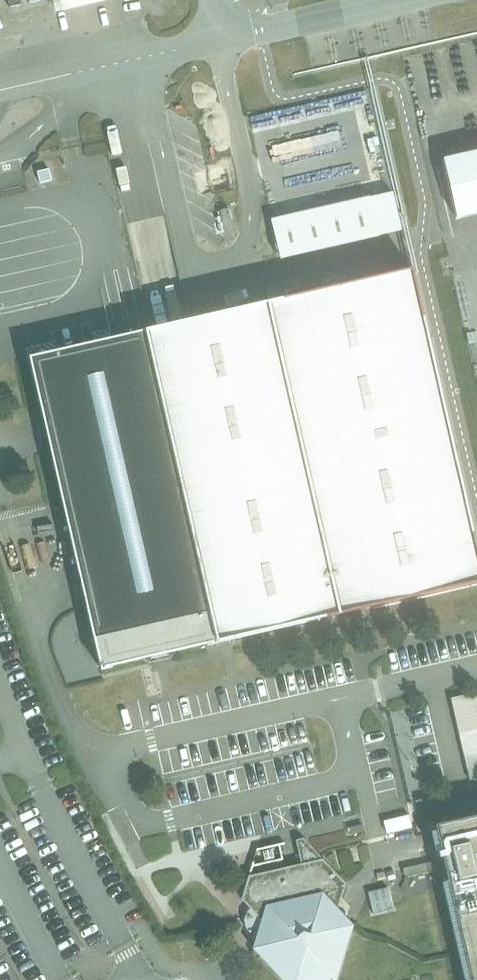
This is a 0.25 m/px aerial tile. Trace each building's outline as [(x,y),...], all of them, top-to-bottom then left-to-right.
[(114,0),(52,0),(56,14),(114,0)] [(392,193),(368,198),(377,237),(401,231),(392,193)] [(279,259),(377,237),(368,198),(271,221),(279,259)] [(30,357),(101,671),(112,669),(112,667),(143,660),(147,663),(171,658),(174,653),(206,646),(207,647),(476,581),(476,556),(411,269),(30,357)] [(378,834),(404,828),(401,814),(374,821),(378,834)] [(435,826),(470,979),(476,979),(476,816),(435,826)] [(345,884),(304,839),(296,841),(301,864),(248,876),(241,900),(249,909),(247,912),(244,921),(246,930),(251,936),(256,938),(252,950),(254,952),(254,953),(253,956),(256,959),(258,959),(259,957),(281,979),(337,979),(353,926),(337,909),(345,884)] [(381,888),(361,888),(361,912),(382,911),(381,888)]
